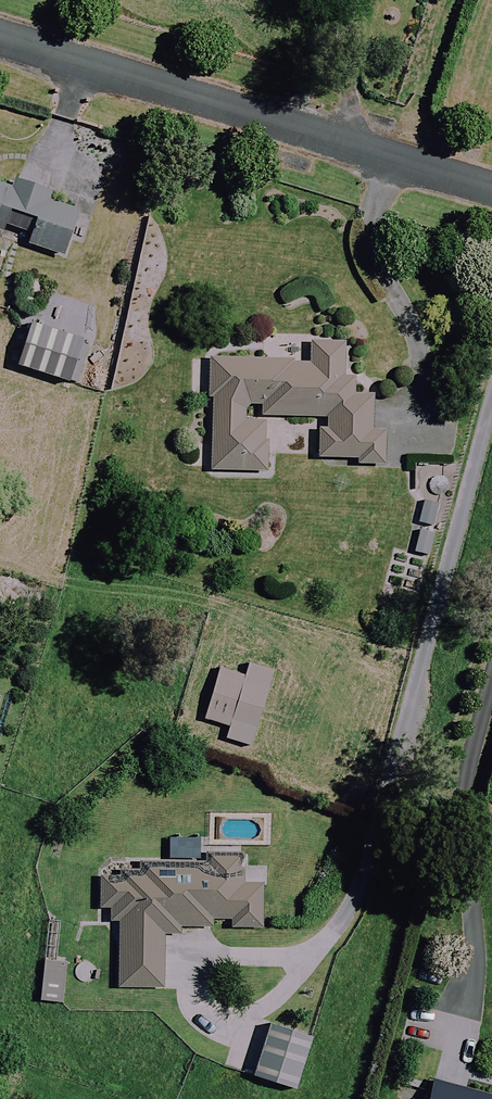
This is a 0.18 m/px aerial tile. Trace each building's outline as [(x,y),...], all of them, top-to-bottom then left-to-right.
[(68,259),(85,214),(49,201),(52,193),(16,179),(10,194),(0,190),(0,233),(68,259)] [(348,343),(314,342),(314,362),(215,358),(211,472),(269,474),(271,417),(322,419),(320,459),(387,462),(388,431),(374,430),(376,395),(358,394),(358,379),(346,379),(348,343)] [(431,472),(423,490),(448,502),(456,483),(431,472)] [(432,531),(440,508),(418,526),(432,531)] [(437,536),(422,532),(416,553),(431,557),(437,536)] [(249,677),(222,670),(208,721),(232,727),(228,740),(254,747),(270,690),(247,684),(249,677)] [(125,881),(103,881),(102,920),(121,921),(119,989),(165,990),(166,939),(181,939),(181,928),(214,928),(215,919),(233,920),(233,928),(265,929),(266,885),(245,885),(246,847),(211,847),(210,863),(144,862),(144,871),(126,870),(125,881)] [(269,1026),(252,1076),(297,1092),(315,1042),(269,1026)] [(437,1080),(432,1098),(491,1098),(491,1094),(437,1080)]
